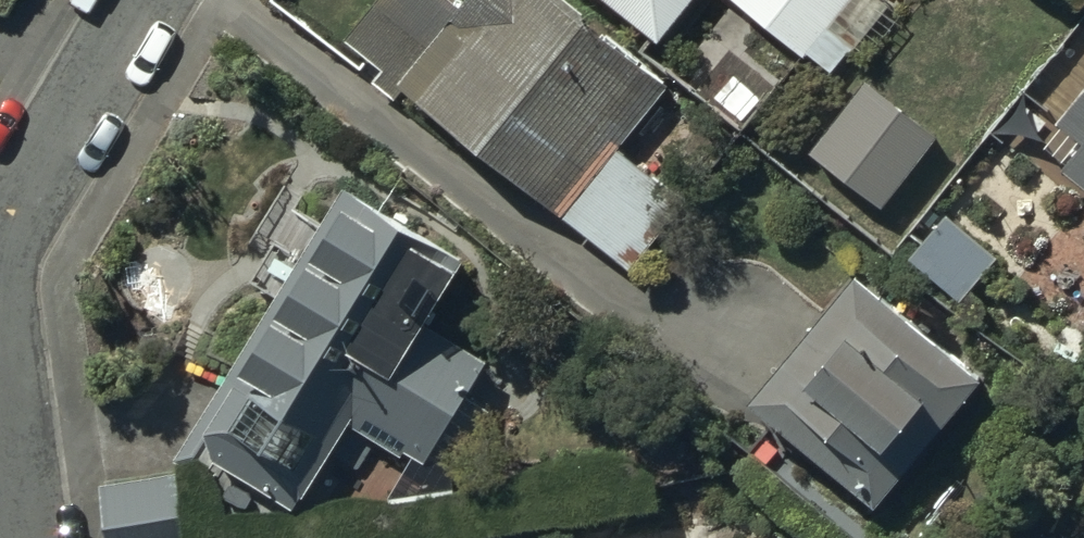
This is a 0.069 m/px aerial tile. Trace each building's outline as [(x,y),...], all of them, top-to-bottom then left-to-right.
[(554,0),(361,0),(331,36),(556,216),(661,86),(554,0)] [(653,37),(683,0),(607,0),(653,37)] [(882,0),(732,0),(828,76),(886,3),(882,0)] [(1051,120),(1076,139),(1056,165),(1083,186),(1083,76),(1051,120)] [(931,136),(857,78),(802,148),(877,205),(931,136)] [(446,255),(328,184),(217,369),(311,426),(354,356),(377,370),(446,255)] [(1001,251),(949,208),(910,255),(962,298),(1001,251)] [(978,374),(844,267),(740,397),(874,503),(978,374)] [(104,482),(112,537),(186,537),(177,472),(104,482)]
